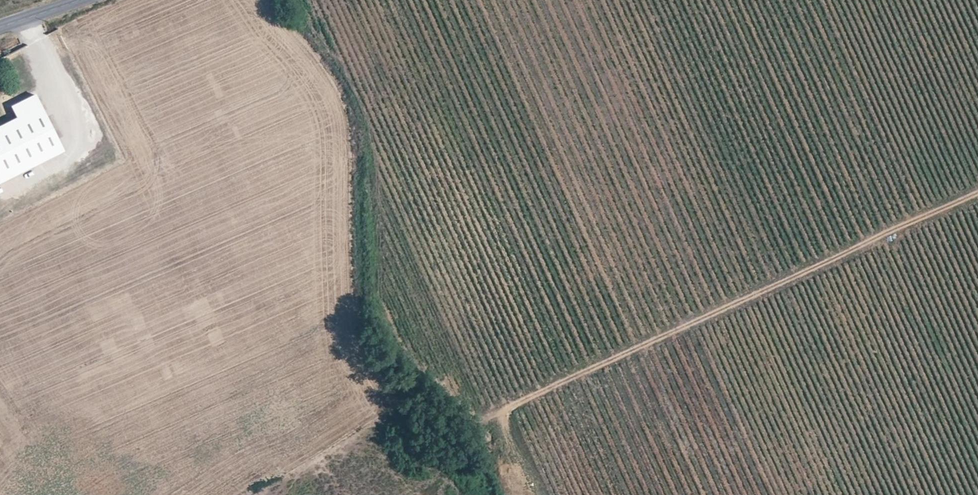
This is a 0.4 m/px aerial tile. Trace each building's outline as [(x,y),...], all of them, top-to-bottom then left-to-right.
[(35,95),(11,107),(17,118),(0,126),(0,182),(63,151),(50,126),(35,95)]
